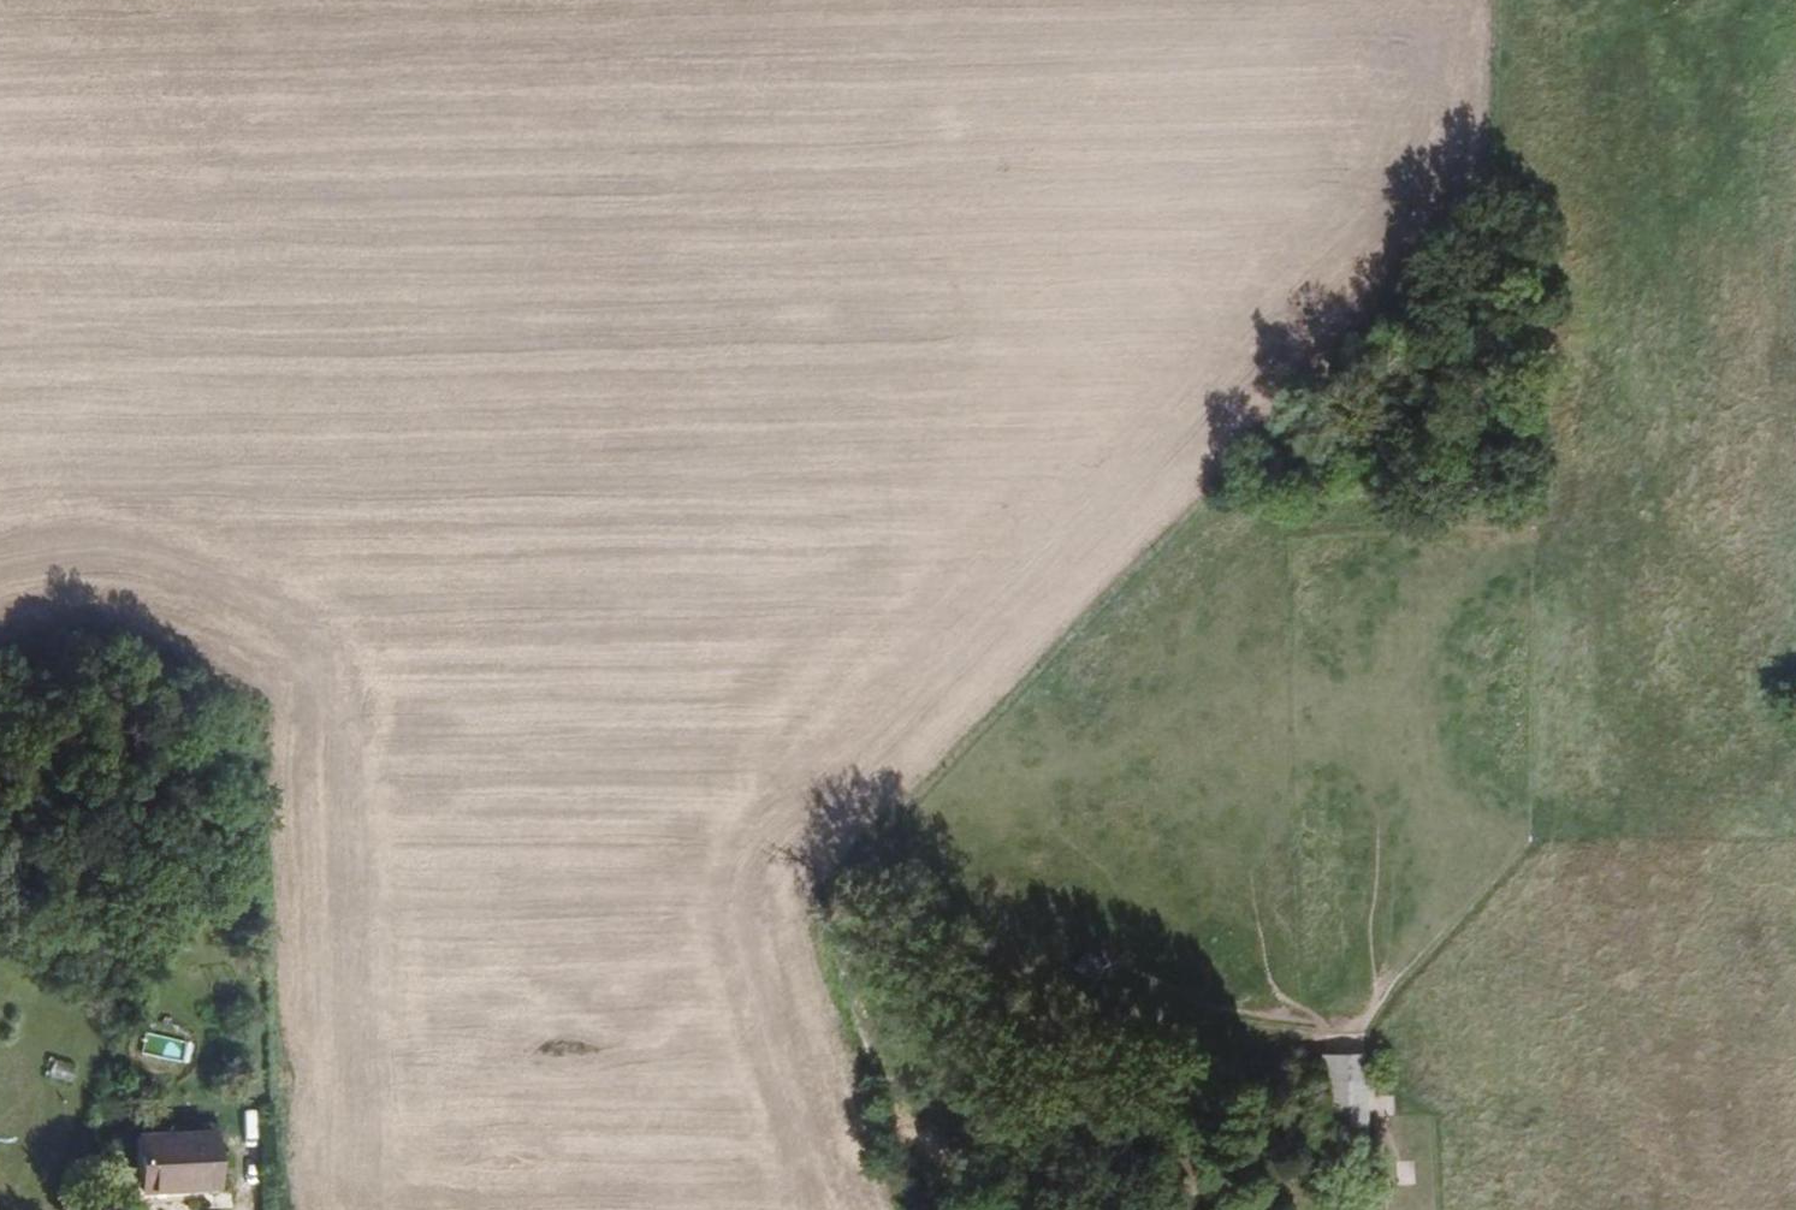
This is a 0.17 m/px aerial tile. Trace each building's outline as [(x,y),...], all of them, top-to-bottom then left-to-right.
[(1376,1135),(1375,1060),(1326,1062),(1327,1137),(1376,1135)] [(213,1179),(211,1125),(133,1128),(135,1183),(180,1180),(181,1187),(210,1185),(213,1179)] [(181,1193),(181,1187),(180,1180),(135,1183),(133,1128),(127,1128),(130,1196),(181,1193)]
